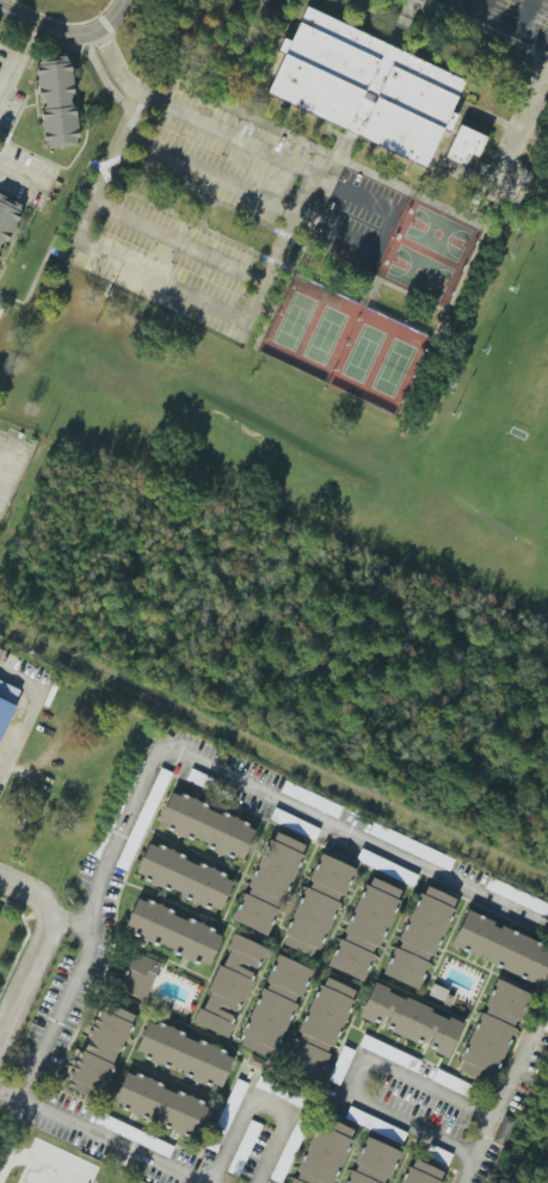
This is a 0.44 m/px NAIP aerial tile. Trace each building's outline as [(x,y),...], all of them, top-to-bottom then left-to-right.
[(304,6),(264,91),(425,166),(464,81),(304,6)] [(64,55),(64,58),(67,58),(67,62),(70,62),(73,94),(70,94),(70,98),(69,98),(69,103),(72,103),(72,106),(74,106),(78,138),(75,138),(75,142),(74,142),(74,146),(49,148),(49,144),(47,144),(47,142),(43,142),(41,110),(43,110),(43,106),(44,106),(44,100),(42,100),(42,98),(39,98),(36,66),(38,66),(38,62),(39,62),(39,58),(64,55)] [(486,137),(458,125),(444,158),(471,170),(486,137)] [(1,244),(0,242),(0,193),(20,204),(19,208),(20,209),(18,212),(20,212),(7,242),(2,240),(1,244)] [(20,689),(0,681),(0,739),(20,689)] [(141,842),(170,772),(159,768),(130,838),(141,842)] [(337,817),(342,806),(286,783),(282,794),(337,817)] [(170,793),(178,796),(179,794),(208,806),(207,808),(220,814),(221,813),(247,824),(246,827),(254,831),(242,859),(234,856),(233,858),(205,846),(207,844),(193,838),(192,840),(164,828),(166,825),(158,821),(170,793)] [(368,835),(450,870),(454,858),(373,824),(368,835)] [(275,832),(304,846),(300,854),(303,856),(281,904),(278,901),(275,907),(278,910),(265,936),(230,920),(242,893),(247,895),(250,888),(246,886),(267,839),(271,842),(275,832)] [(148,844),(155,848),(156,844),(185,856),(184,859),(197,865),(198,863),(226,875),(224,877),(233,882),(220,911),(213,907),(211,910),(183,897),(184,895),(172,889),(170,892),(142,880),(143,876),(135,873),(148,844)] [(312,956),(283,943),(287,936),(283,935),(306,886),(308,888),(312,882),(308,880),(320,852),(356,869),(344,895),(339,893),(335,901),(340,904),(319,949),(316,948),(312,956)] [(371,877),(400,891),(396,899),(399,900),(377,948),(374,947),(371,953),(374,955),(362,981),(327,966),(339,938),(343,939),(346,934),(343,931),(364,885),(368,886),(371,877)] [(427,886),(456,899),(452,907),(455,908),(432,956),(430,955),(427,961),(431,962),(418,991),(382,974),(395,948),(399,949),(402,941),(399,939),(420,893),(423,894),(427,886)] [(136,899),(144,902),(146,899),(174,911),(173,914),(186,920),(187,918),(214,930),(213,932),(221,937),(209,966),(201,962),(199,965),(172,951),(173,950),(160,944),(159,947),(130,935),(133,931),(124,928),(136,899)] [(501,925),(547,947),(547,950),(547,951),(547,969),(542,982),(534,979),(532,982),(485,960),(486,957),(480,954),(479,957),(450,944),(467,910),(493,922),(492,926),(500,930),(501,925)] [(234,935),(267,950),(261,963),(259,962),(255,969),(248,966),(246,969),(255,974),(252,980),(254,981),(241,1006),(240,1006),(236,1012),(228,1009),(226,1013),(234,1017),(230,1024),(233,1024),(226,1039),(192,1022),(199,1009),(202,1010),(209,993),(207,991),(218,966),(222,967),(230,949),(228,948),(234,935)] [(160,963),(132,953),(118,991),(146,1001),(160,963)] [(270,1059),(240,1045),(244,1037),(241,1036),(263,988),(266,990),(269,984),(265,981),(278,954),(313,969),(301,997),(297,994),(293,1003),(297,1005),(277,1050),(273,1049),(270,1059)] [(326,976),(356,991),(351,999),(355,1000),(333,1048),(330,1047),(326,1053),(330,1054),(316,1082),(282,1066),(295,1039),(298,1040),(302,1033),(298,1030),(319,985),(322,986),(326,976)] [(488,1083),(458,1070),(462,1061),(460,1060),(481,1012),(484,1013),(487,1008),(485,1005),(497,979),(531,993),(519,1022),(516,1019),(512,1027),(516,1029),(494,1076),(492,1074),(488,1083)] [(462,1024),(447,1058),(432,1050),(433,1049),(426,1046),(430,1039),(426,1036),(423,1045),(415,1042),(415,1043),(389,1031),(390,1029),(383,1027),(388,1017),(382,1015),(378,1023),(372,1021),(371,1022),(358,1016),(374,982),(388,988),(387,991),(404,999),(405,997),(431,1009),(430,1012),(447,1021),(448,1017),(462,1024)] [(64,1086),(68,1079),(66,1079),(79,1050),(82,1052),(88,1037),(86,1036),(101,1002),(134,1016),(129,1025),(131,1027),(121,1052),(117,1050),(110,1066),(112,1067),(97,1101),(64,1086)] [(147,1022),(155,1025),(156,1022),(185,1034),(184,1037),(197,1043),(198,1041),(226,1053),(223,1055),(233,1059),(220,1088),(213,1085),(211,1086),(184,1074),(184,1072),(172,1067),(171,1070),(142,1058),(143,1054),(135,1050),(147,1022)] [(125,1072),(133,1076),(134,1072),(162,1085),(161,1088),(174,1093),(176,1091),(203,1103),(202,1105),(210,1109),(198,1139),(190,1135),(189,1138),(161,1125),(162,1123),(149,1117),(148,1121),(119,1108),(121,1104),(112,1101),(125,1072)] [(254,1088),(299,1107),(305,1094),(260,1075),(254,1088)] [(352,1140),(332,1182),(289,1182),(291,1178),(295,1179),(300,1172),(295,1170),(316,1125),(320,1126),(324,1117),(352,1130),(349,1139),(352,1140)] [(384,1177),(382,1182),(345,1182),(351,1170),(353,1171),(356,1165),(353,1164),(365,1135),(401,1152),(388,1178),(384,1177)] [(443,1182),(442,1182),(399,1182),(407,1165),(411,1167),(414,1158),(443,1172),(439,1181),(443,1182)]
